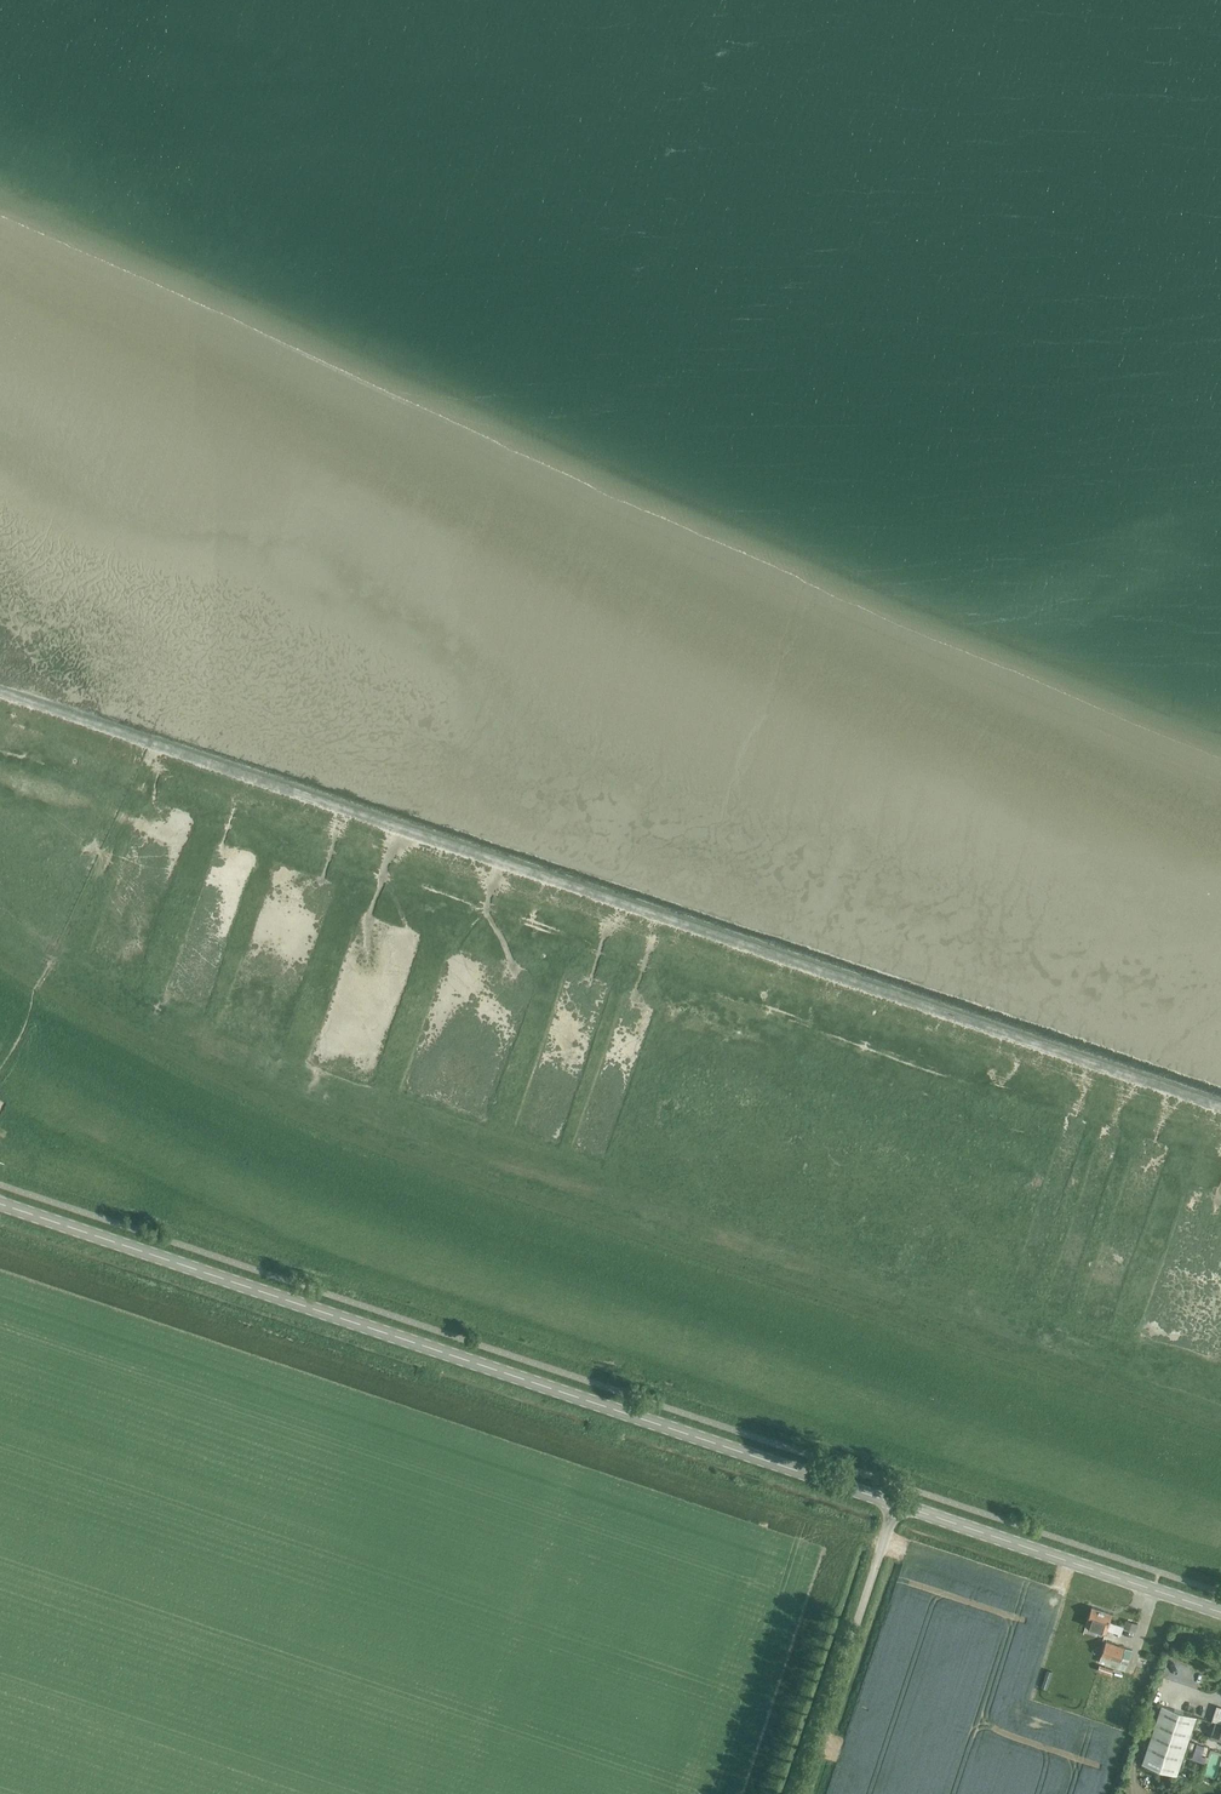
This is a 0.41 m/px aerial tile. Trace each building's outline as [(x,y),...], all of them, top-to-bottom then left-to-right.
[(1110,1622),(1112,1614),(1092,1607),(1086,1625),(1106,1632),(1107,1629),(1121,1634),(1123,1626),(1110,1622)] [(1126,1619),(1123,1626),(1136,1630),(1138,1623),(1126,1619)] [(1132,1650),(1107,1641),(1099,1664),(1103,1666),(1104,1663),(1125,1670),(1132,1650)] [(1100,1665),(1098,1670),(1112,1675),(1113,1670),(1100,1665)] [(1047,1669),(1041,1687),(1046,1688),(1052,1671),(1047,1669)] [(1177,1775),(1196,1717),(1162,1705),(1142,1763),(1177,1775)] [(1215,1723),(1211,1737),(1219,1740),(1220,1737),(1220,1738),(1220,1725),(1215,1723)]
